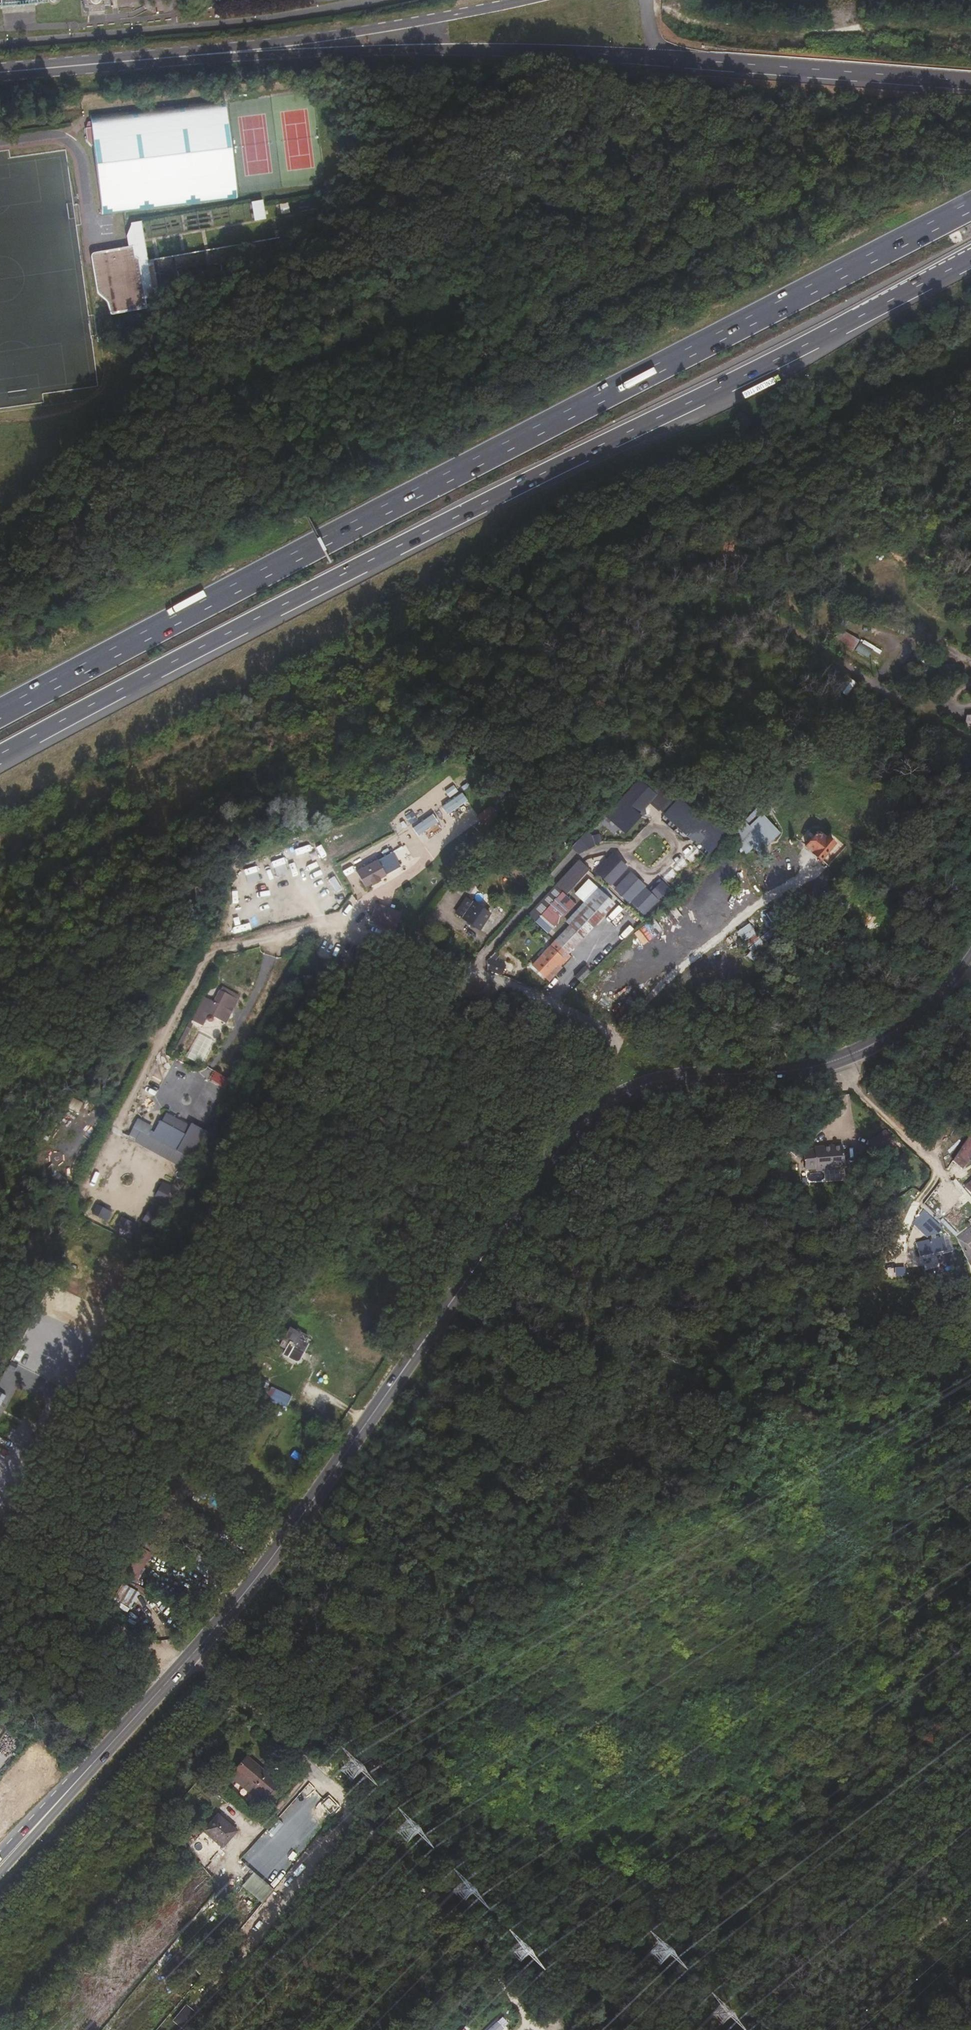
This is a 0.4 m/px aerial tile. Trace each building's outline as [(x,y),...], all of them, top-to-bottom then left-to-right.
[(93,9),(96,9),(97,14),(113,13),(113,7),(117,7),(117,3),(121,2),(121,0),(93,0),(93,9)] [(93,139),(98,145),(100,145),(109,213),(243,199),(235,131),(230,98),(96,113),(92,125),(93,139)] [(258,201),(261,219),(271,218),(267,199),(258,201)] [(141,241),(150,240),(147,222),(139,223),(139,228),(141,241)] [(143,259),(148,289),(159,288),(150,240),(141,241),(139,228),(135,237),(136,247),(139,247),(140,254),(143,259)] [(151,308),(148,289),(143,259),(140,254),(139,247),(136,247),(108,252),(109,260),(98,263),(102,292),(111,301),(115,315),(151,308)] [(97,255),(98,263),(109,260),(108,252),(98,253),(97,255)] [(861,642),(849,631),(840,640),(853,652),(856,648),(861,643),(861,642)] [(872,654),(861,643),(856,648),(868,659),(872,654)] [(620,798),(642,815),(656,796),(634,780),(620,798)] [(778,795),(770,788),(738,821),(750,832),(753,828),(750,824),(778,795)] [(463,793),(443,803),(448,813),(468,803),(463,793)] [(706,825),(675,800),(662,816),(693,841),(706,825)] [(623,802),(609,819),(626,833),(640,816),(623,802)] [(483,819),(494,809),(490,805),(479,815),(483,819)] [(432,818),(412,829),(417,837),(436,827),(432,818)] [(835,844),(820,830),(804,844),(820,859),(835,844)] [(300,848),(307,863),(318,859),(311,843),(300,848)] [(395,851),(378,860),(385,874),(402,864),(395,851)] [(608,852),(593,869),(611,886),(627,869),(608,852)] [(375,861),(356,871),(364,885),(383,875),(375,861)] [(554,887),(564,897),(589,871),(578,861),(554,887)] [(645,885),(629,872),(615,889),(631,902),(645,885)] [(556,939),(567,950),(606,910),(607,911),(614,904),(588,879),(576,893),(585,901),(566,922),(569,925),(556,939)] [(660,881),(650,893),(658,899),(668,888),(660,881)] [(554,887),(528,913),(549,933),(574,906),(564,897),(554,887)] [(646,890),(633,905),(644,914),(658,899),(650,893),(646,890)] [(406,908),(387,899),(382,907),(401,917),(406,908)] [(297,902),(285,905),(289,920),(300,917),(297,902)] [(492,913),(480,904),(461,919),(478,931),(492,913)] [(257,905),(246,907),(249,922),(260,920),(257,905)] [(751,921),(735,932),(754,958),(769,947),(751,921)] [(569,957),(552,945),(532,966),(549,982),(569,957)] [(504,971),(506,960),(490,957),(488,969),(504,971)] [(599,966),(594,961),(585,971),(590,976),(599,966)] [(226,1023),(238,999),(220,990),(214,1002),(204,997),(192,1021),(203,1026),(206,1019),(208,1021),(209,1022),(212,1022),(213,1021),(213,1018),(214,1017),(226,1023)] [(198,1026),(191,1022),(177,1048),(181,1050),(184,1052),(198,1026)] [(205,1093),(217,1100),(224,1088),(212,1081),(205,1093)] [(226,1142),(240,1114),(223,1105),(216,1118),(191,1104),(183,1118),(226,1142)] [(165,1108),(160,1116),(168,1120),(172,1112),(165,1108)] [(887,1129),(868,1140),(880,1159),(898,1148),(887,1129)] [(823,1168),(840,1167),(849,1167),(849,1166),(848,1142),(821,1144),(821,1146),(813,1146),(814,1167),(822,1167),(823,1168)] [(960,1166),(970,1173),(970,1150),(960,1166)] [(778,1181),(786,1171),(778,1163),(769,1172),(778,1181)] [(849,1167),(840,1167),(841,1175),(849,1174),(849,1167)] [(778,1181),(782,1184),(790,1175),(786,1171),(778,1181)] [(107,1220),(112,1210),(98,1203),(93,1213),(107,1220)] [(939,1208),(926,1219),(939,1234),(945,1233),(946,1238),(930,1239),(931,1253),(959,1249),(958,1236),(951,1237),(951,1233),(957,1228),(939,1208)] [(305,1342),(297,1336),(295,1339),(285,1332),(275,1348),(281,1352),(279,1356),(291,1364),(301,1349),(300,1348),(305,1342)] [(264,1364),(259,1361),(253,1371),(258,1374),(264,1364)] [(272,1385),(266,1397),(287,1407),(292,1395),(272,1385)] [(41,1407),(55,1413),(59,1405),(45,1399),(41,1407)] [(189,1526),(189,1534),(196,1534),(195,1526),(193,1526),(193,1517),(183,1517),(183,1522),(186,1523),(186,1526),(189,1526)] [(124,1577),(137,1583),(152,1552),(138,1546),(124,1577)] [(918,1597),(909,1585),(902,1590),(911,1602),(918,1597)] [(117,1599),(130,1605),(135,1593),(123,1588),(117,1599)] [(244,1762),(228,1781),(255,1804),(272,1785),(244,1762)] [(214,1817),(198,1835),(218,1850),(233,1834),(214,1817)] [(255,1873),(243,1886),(261,1902),(273,1890),(255,1873)] [(185,2029),(186,2029),(199,2014),(186,2003),(173,2020),(185,2029)] [(497,2019),(485,2029),(507,2029),(497,2019)]
